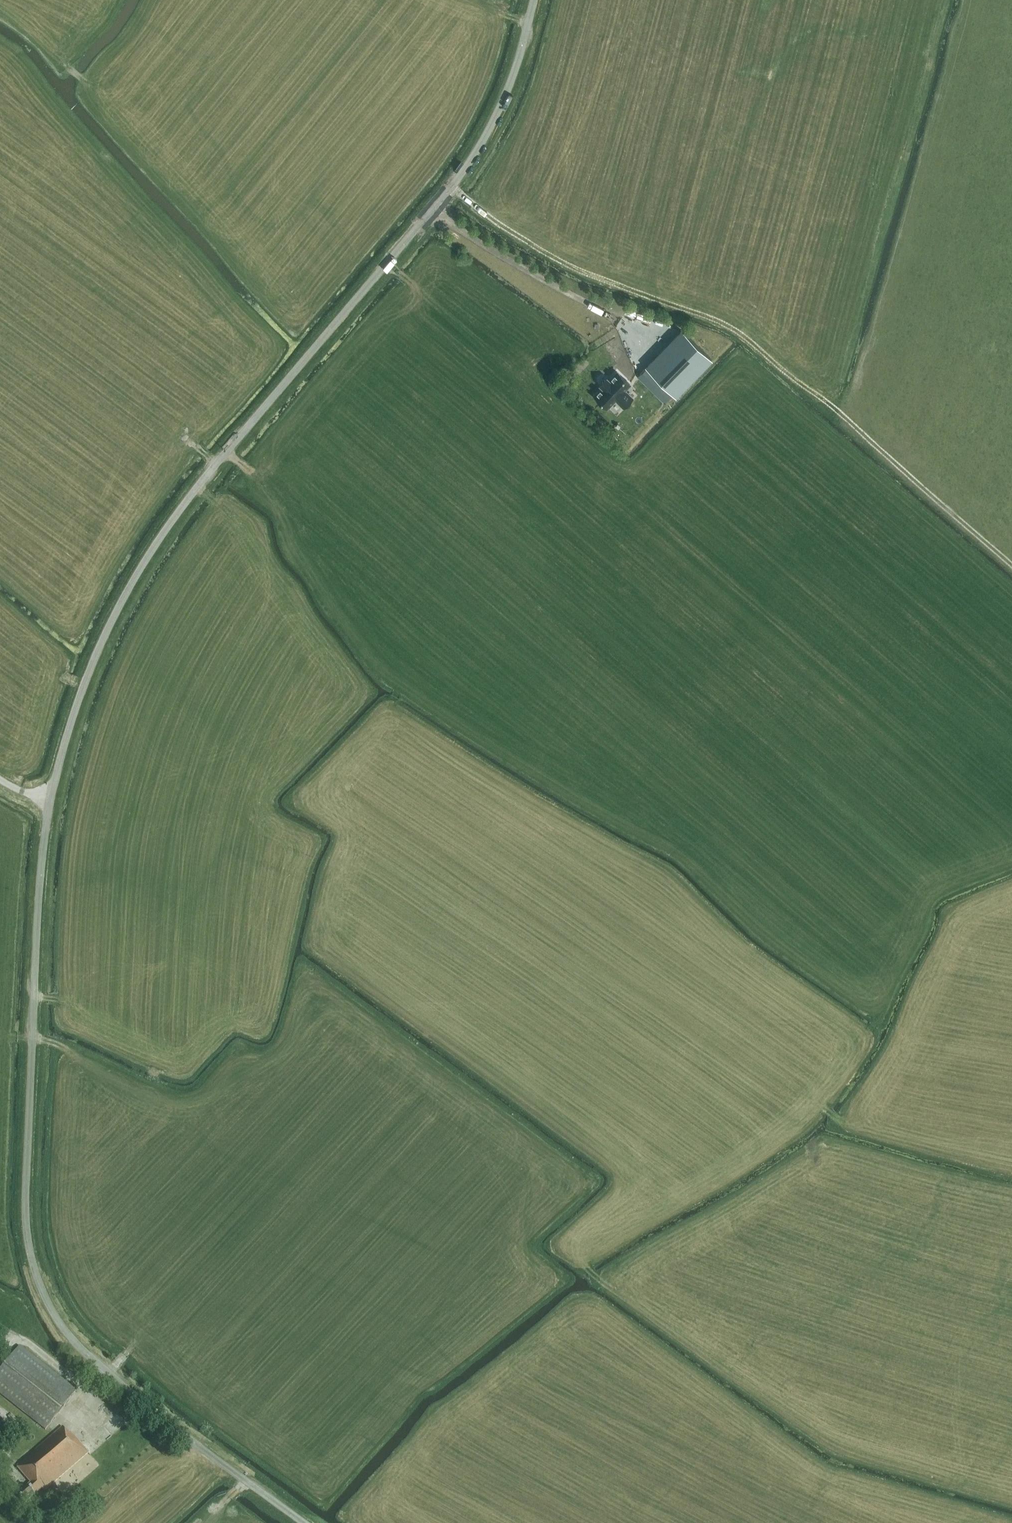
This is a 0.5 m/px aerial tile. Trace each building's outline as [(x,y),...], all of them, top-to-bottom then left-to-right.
[(676,395),(711,358),(682,330),(647,367),(676,395)] [(597,388),(592,393),(599,401),(605,395),(611,402),(619,394),(614,390),(622,383),(611,372),(602,381),(601,379),(594,385),(597,388)] [(665,400),(673,392),(659,379),(651,387),(665,400)] [(0,1372),(0,1393),(46,1429),(76,1390),(20,1346),(0,1372)] [(28,1485),(17,1495),(25,1503),(35,1494),(42,1488),(44,1491),(88,1453),(71,1433),(70,1434),(63,1427),(17,1466),(31,1483),(28,1486),(28,1485)]
